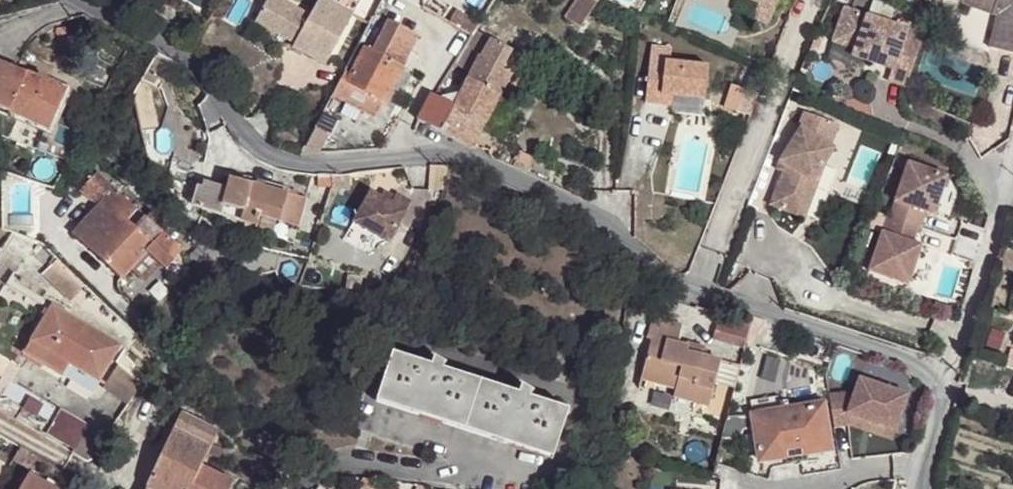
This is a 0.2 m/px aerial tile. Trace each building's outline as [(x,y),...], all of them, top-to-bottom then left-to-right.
[(327,63),(354,18),(323,0),(322,0),(310,20),(279,0),(269,0),(256,22),(275,34),(278,29),(298,40),(294,46),(292,50),(308,59),(312,54),(327,63)] [(441,0),(428,0),(424,6),(443,18),(449,5),(441,0)] [(570,44),(599,4),(594,0),(580,0),(557,34),(570,44)] [(760,3),(754,18),(771,25),(781,0),(752,0),(760,3)] [(966,3),(998,15),(988,55),(1012,62),(1012,57),(1012,0),(967,0),(966,3)] [(478,23),(457,10),(450,22),(471,35),(478,23)] [(903,84),(920,34),(850,10),(839,43),(852,48),(850,55),(889,68),(885,78),(903,84)] [(367,48),(340,98),(377,118),(419,37),(387,20),(371,51),(367,48)] [(189,23),(184,31),(193,37),(199,29),(189,23)] [(278,29),(275,34),(294,46),(298,40),(278,29)] [(512,52),(479,30),(457,65),(476,76),(455,107),(436,96),(434,95),(419,120),(422,121),(469,148),(510,80),(513,76),(501,68),(507,59),(512,52)] [(645,102),(662,104),(663,94),(675,96),(704,99),(708,65),(666,60),(667,47),(654,45),(650,73),(645,102)] [(323,69),(327,63),(312,54),(308,59),(323,69)] [(513,76),(510,80),(514,83),(523,70),(507,59),(501,68),(513,76)] [(0,62),(0,109),(49,131),(65,92),(0,62)] [(744,89),(732,85),(726,106),(738,110),(744,89)] [(756,93),(744,89),(738,110),(750,113),(756,93)] [(663,94),(662,104),(673,105),(675,96),(663,94)] [(808,186),(821,174),(841,153),(833,146),(841,127),(809,114),(802,131),(779,162),(786,167),(783,175),(770,208),(795,219),(808,186)] [(313,131),(300,155),(304,157),(314,157),(324,137),(313,131)] [(786,167),(779,162),(775,172),(783,175),(786,167)] [(942,174),(904,162),(887,216),(884,215),(865,270),(904,283),(918,244),(909,242),(914,226),(917,227),(922,210),(930,213),(942,174)] [(93,199),(98,205),(114,188),(96,171),(78,191),(91,202),(93,199)] [(353,171),(333,172),(333,185),(353,183),(353,171)] [(333,172),(319,173),(319,185),(333,185),(333,172)] [(803,221),(821,174),(808,186),(795,219),(803,221)] [(243,211),(249,186),(229,179),(226,188),(219,217),(255,228),(259,216),(243,211)] [(278,221),(284,197),(287,189),(251,179),(249,186),(243,211),(259,216),(278,221)] [(204,213),(219,217),(226,188),(205,184),(204,193),(209,193),(204,213)] [(130,268),(146,249),(152,244),(161,232),(143,216),(133,228),(126,221),(137,209),(114,188),(98,205),(73,234),(121,277),(130,268)] [(394,195),(382,188),(379,194),(391,200),(394,195)] [(379,194),(371,190),(354,222),(389,241),(412,199),(396,191),(394,195),(391,200),(379,194)] [(301,203),(284,197),(278,221),(296,227),(301,203)] [(152,244),(146,249),(160,262),(171,250),(158,237),(152,244)] [(57,260),(42,246),(38,249),(32,256),(47,271),(57,260)] [(160,262),(146,249),(130,268),(143,279),(160,262)] [(54,307),(34,341),(73,364),(83,370),(103,381),(123,346),(54,307)] [(653,336),(646,377),(681,384),(679,395),(715,401),(723,355),(688,348),(689,343),(677,340),(681,322),(651,315),(648,336),(653,336)] [(718,338),(745,348),(750,324),(724,315),(718,338)] [(73,364),(34,341),(28,353),(66,375),(73,364)] [(431,363),(392,350),(376,397),(553,458),(568,410),(529,397),(531,391),(520,385),(517,393),(443,368),(446,363),(433,356),(431,363)] [(1003,370),(1012,372),(1012,351),(1008,350),(1003,370)] [(124,365),(111,389),(134,402),(147,377),(124,365)] [(83,370),(77,379),(98,392),(103,381),(83,370)] [(843,391),(827,394),(833,426),(848,423),(861,428),(864,418),(894,429),(906,394),(858,376),(851,395),(843,391)] [(681,384),(646,377),(644,388),(679,395),(681,384)] [(755,399),(757,414),(786,410),(784,398),(783,395),(755,399)] [(786,410),(796,408),(794,397),(784,398),(786,410)] [(776,458),(817,452),(829,450),(823,404),(796,408),(786,410),(757,414),(764,460),(776,458)] [(60,407),(44,435),(89,461),(88,435),(77,428),(68,412),(60,407)] [(150,488),(152,488),(233,488),(236,483),(204,466),(220,433),(184,414),(150,488)] [(731,416),(728,424),(744,429),(746,420),(731,416)] [(894,429),(864,418),(861,428),(890,439),(894,429)] [(21,446),(13,461),(27,468),(28,467),(38,471),(40,467),(70,484),(74,478),(21,446)] [(819,463),(817,452),(776,458),(777,468),(819,463)] [(29,475),(21,488),(53,488),(29,475)]
